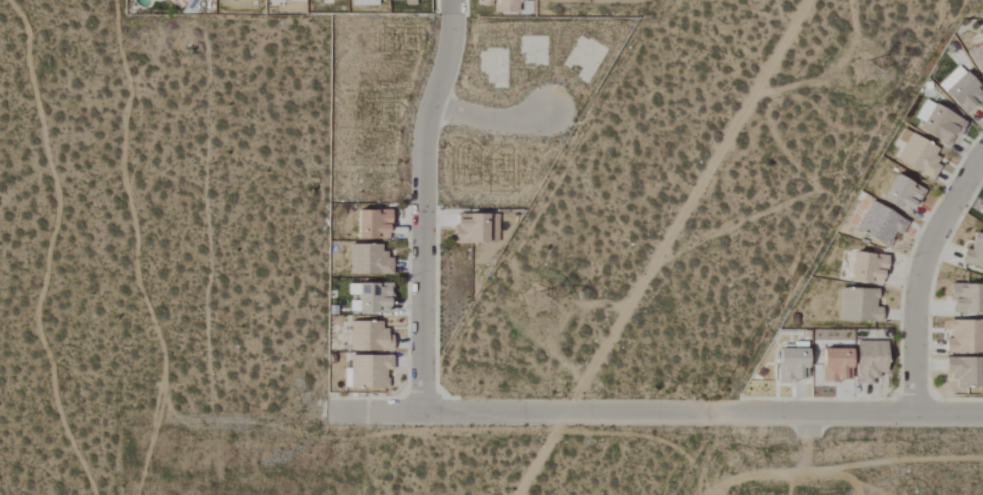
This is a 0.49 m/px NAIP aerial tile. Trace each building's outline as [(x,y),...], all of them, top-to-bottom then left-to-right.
[(484,6),(494,6),(494,14),(519,14),(518,0),(484,0),(484,6)] [(968,53),(982,81),(982,44),(968,53)] [(982,101),(982,92),(966,73),(944,93),(966,117),(982,101)] [(933,105),(925,100),(915,119),(923,123),(933,105)] [(967,124),(934,105),(919,131),(948,148),(954,137),(958,139),(967,124)] [(898,141),(905,145),(896,161),(933,180),(940,167),(934,163),(941,151),(903,131),(898,141)] [(882,201),(911,214),(923,188),(894,175),(882,201)] [(889,249),(906,221),(871,201),(855,229),(889,249)] [(389,210),(357,210),(357,240),(390,239),(389,210)] [(497,243),(498,214),(455,214),(455,243),(497,243)] [(982,270),(982,236),(976,233),(971,250),(965,248),(961,262),(982,270)] [(350,244),(350,274),(392,275),(392,256),(381,255),(382,245),(350,244)] [(852,281),(884,284),(886,255),(854,253),(852,281)] [(390,283),(357,283),(358,313),(391,312),(390,283)] [(982,284),(950,283),(950,300),(953,300),(952,313),(981,313),(982,284)] [(882,307),(877,307),(878,289),(840,288),(840,321),(882,322),(882,307)] [(951,320),(950,339),(946,339),(945,352),(982,353),(982,321),(951,320)] [(350,351),(392,352),(392,333),(382,332),(382,322),(351,321),(350,351)] [(878,384),(878,373),(886,373),(887,342),(857,341),(857,384),(878,384)] [(807,381),(808,349),(779,348),(778,380),(807,381)] [(851,349),(822,349),(822,381),(851,382),(851,349)] [(388,388),(388,370),(392,370),(392,356),(350,355),(350,387),(388,388)] [(956,380),(956,387),(982,386),(982,357),(947,358),(947,380),(956,380)]
